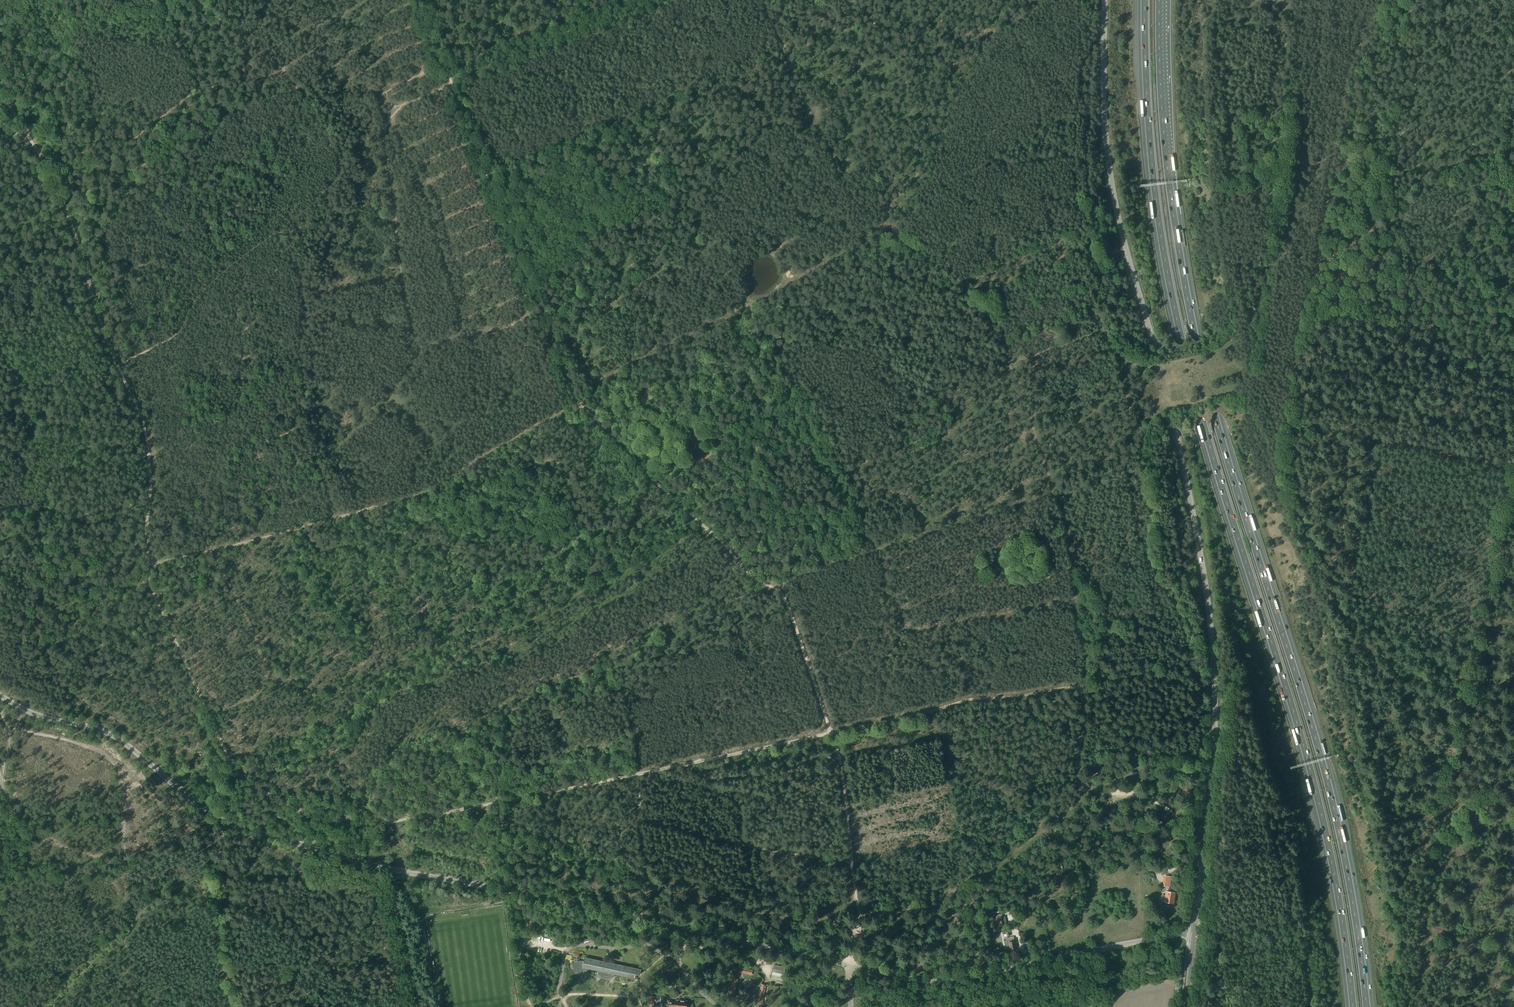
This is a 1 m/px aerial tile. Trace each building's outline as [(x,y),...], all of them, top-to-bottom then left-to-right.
[(1197,404),(1200,411),(1205,408),(1202,402),(1197,404)] [(1129,772),(1129,783),(1138,783),(1138,773),(1129,772)] [(1175,893),(1166,892),(1165,902),(1174,903),(1175,893)] [(990,919),(994,919),(996,927),(1005,925),(1003,917),(995,918),(994,912),(989,912),(990,919)] [(1014,938),(1008,939),(1004,940),(1005,947),(1009,946),(1010,950),(1016,948),(1014,941),(1014,938)] [(585,957),(584,962),(579,961),(577,961),(577,962),(576,962),(575,962),(575,963),(573,964),(573,965),(573,966),(573,968),(573,970),(575,971),(576,972),(580,973),(587,974),(588,970),(598,972),(598,975),(601,976),(604,977),(607,978),(611,978),(613,978),(614,975),(635,980),(636,976),(641,977),(642,970),(585,957)] [(734,966),(733,972),(751,976),(753,970),(734,966)] [(785,971),(776,969),(773,969),(772,975),(775,975),(784,977),(785,971)] [(734,996),(738,979),(733,978),(729,995),(734,996)] [(763,1003),(767,986),(761,984),(757,1002),(763,1003)]
